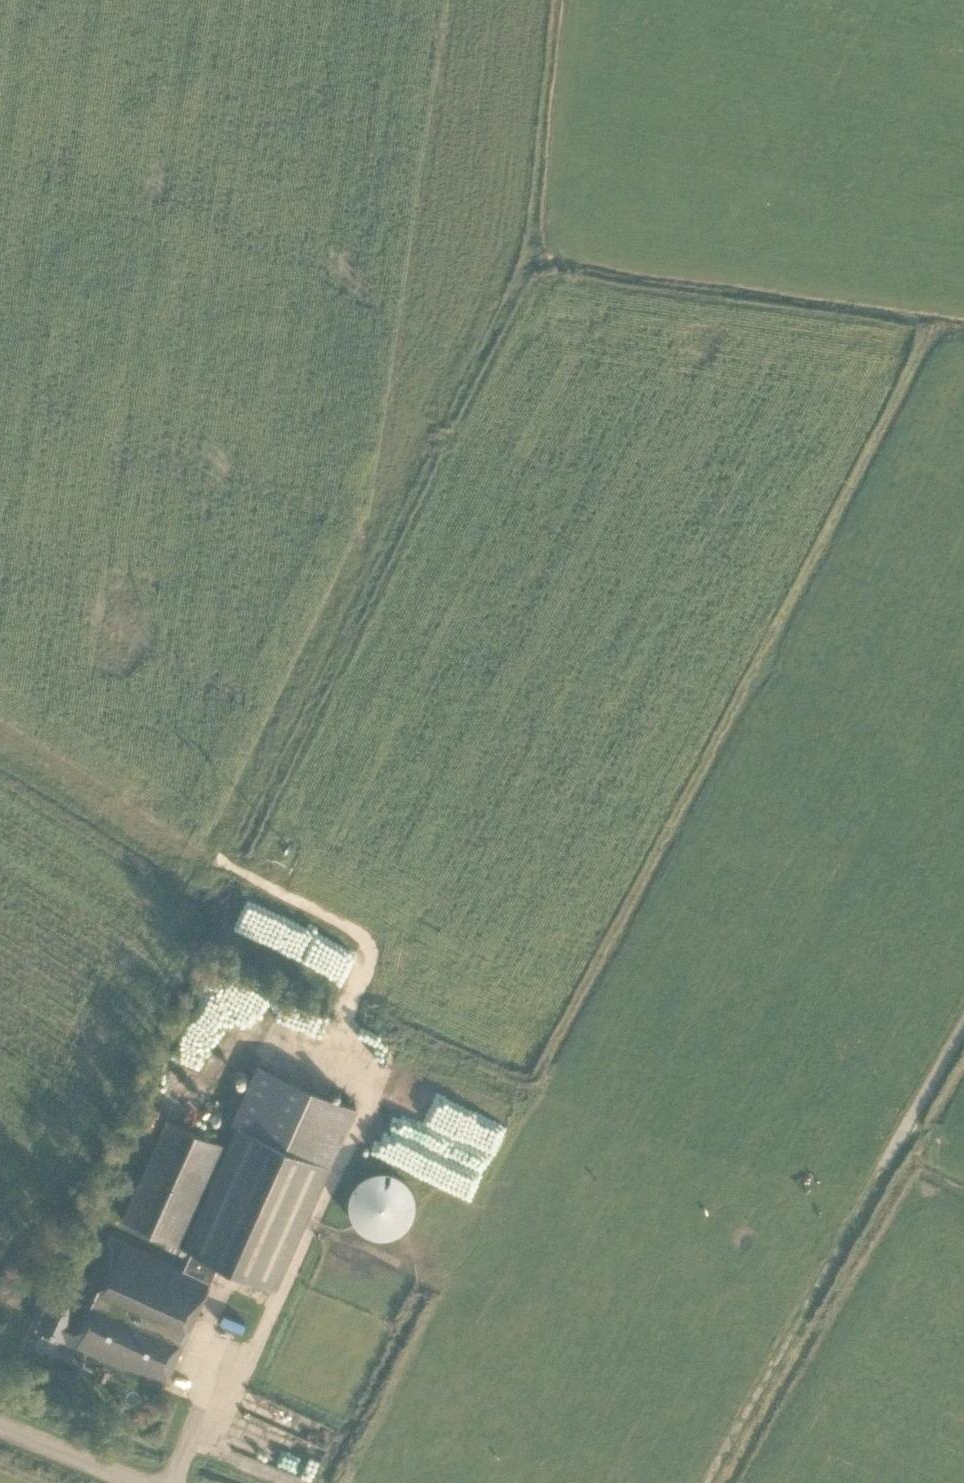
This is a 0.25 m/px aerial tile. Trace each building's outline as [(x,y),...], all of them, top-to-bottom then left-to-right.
[(355,1107),(256,1062),(229,1121),(237,1124),(228,1144),(171,1119),(126,1220),(193,1250),(185,1268),(110,1235),(80,1301),(54,1288),(37,1325),(63,1336),(62,1339),(163,1384),(219,1261),(274,1286),(355,1107)] [(392,1171),(382,1169),(372,1171),(362,1176),(355,1183),(350,1192),(349,1202),(350,1212),(355,1222),(362,1229),(372,1234),(382,1235),(392,1234),(401,1229),(409,1222),(413,1212),(415,1202),(413,1192),(409,1183),(401,1176),(392,1171)]
